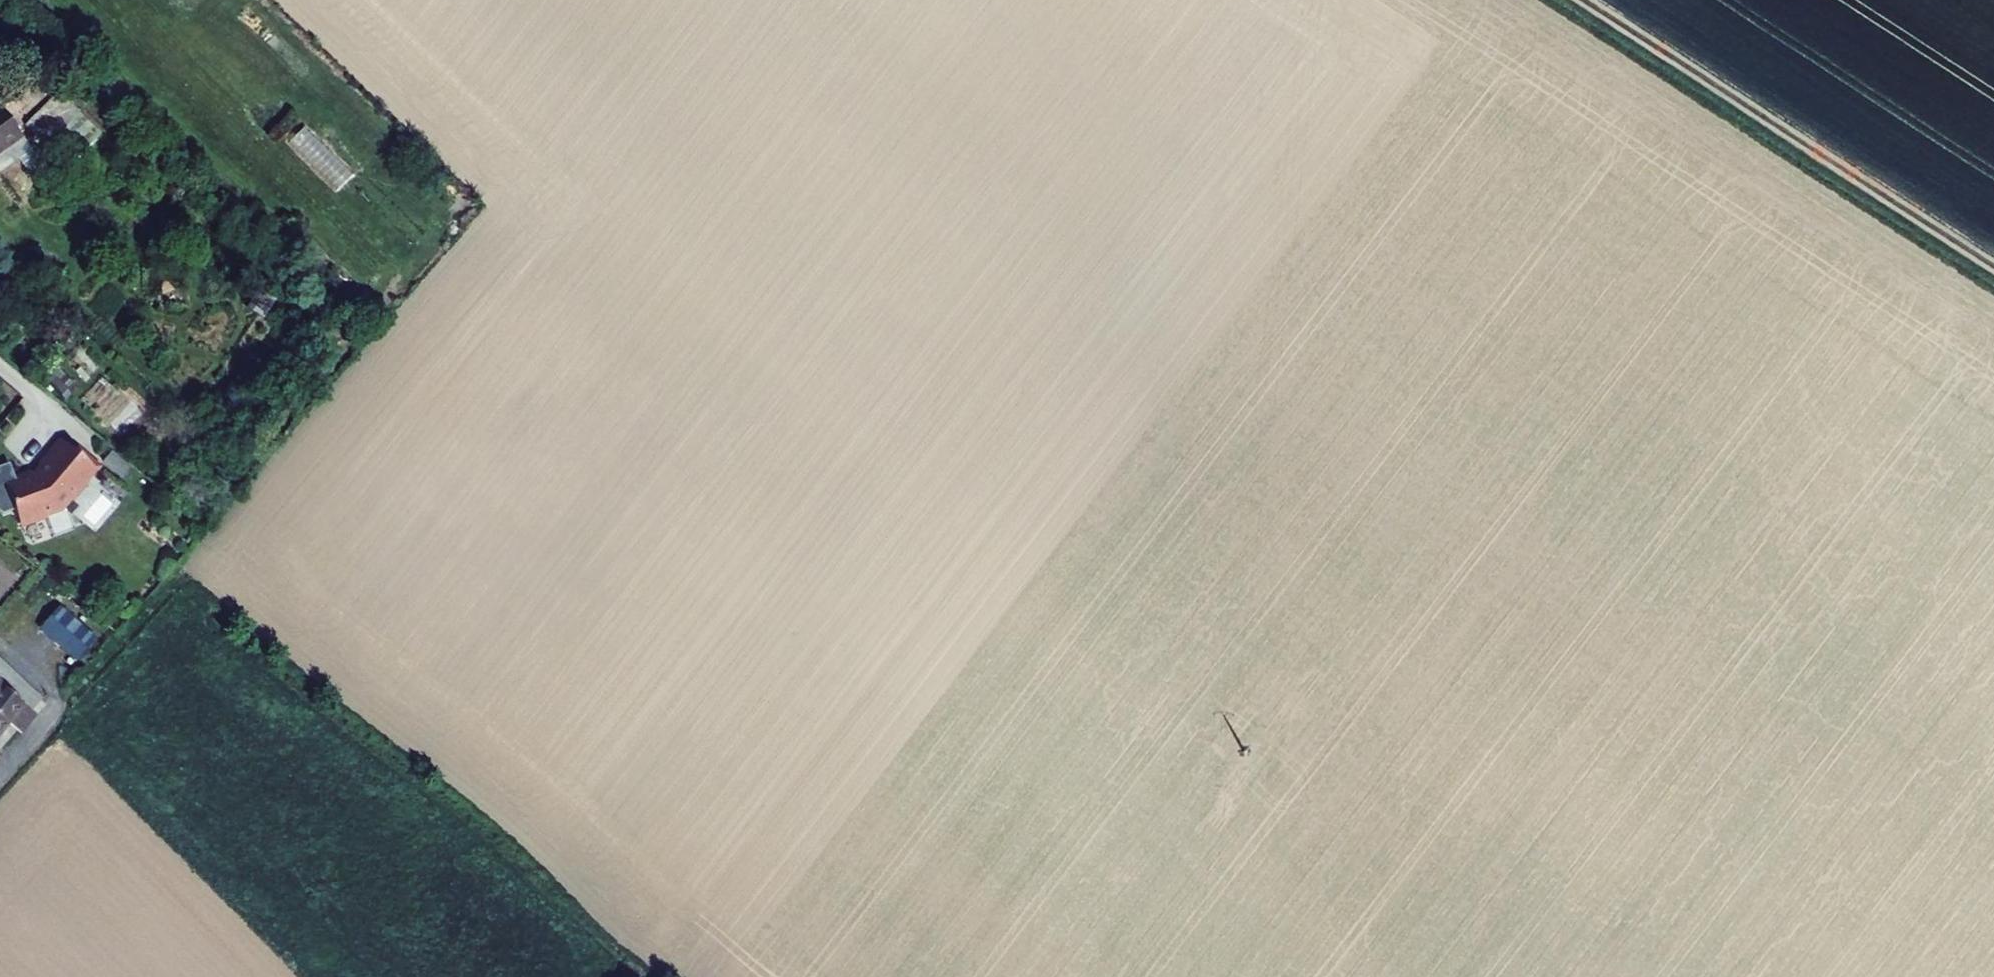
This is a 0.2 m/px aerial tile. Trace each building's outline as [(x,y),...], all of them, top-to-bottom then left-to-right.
[(67,91),(36,124),(56,144),(88,111),(67,91)] [(7,105),(0,110),(0,159),(10,151),(30,136),(7,105)] [(96,411),(113,388),(99,378),(82,401),(96,411)] [(49,472),(72,510),(82,498),(86,498),(96,486),(96,482),(111,464),(97,453),(89,454),(71,438),(50,463),(53,467),(49,472)] [(49,472),(49,476),(45,477),(42,471),(19,478),(27,503),(25,507),(32,527),(58,518),(57,515),(72,510),(49,472)] [(75,657),(96,632),(61,603),(40,628),(75,657)] [(18,721),(31,731),(46,714),(0,675),(0,741),(18,721)]
